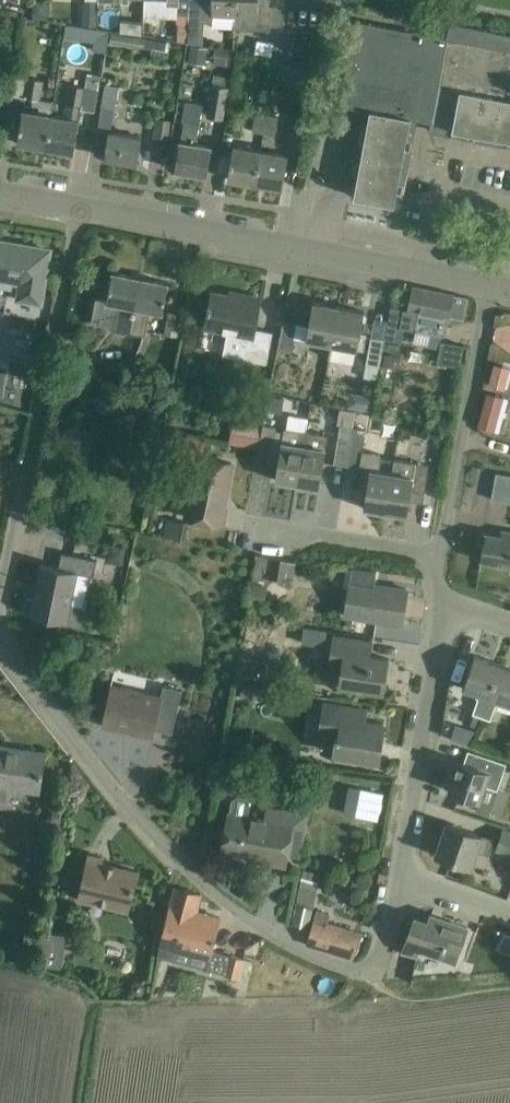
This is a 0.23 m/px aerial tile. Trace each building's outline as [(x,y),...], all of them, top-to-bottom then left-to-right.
[(165,7),(177,7),(177,14),(189,14),(190,0),(165,0),(165,7)] [(189,14),(189,21),(200,22),(213,23),(213,27),(234,29),(236,0),(190,0),(189,14)] [(234,29),(270,31),(270,25),(283,26),(284,0),(236,0),(234,29)] [(51,19),(52,3),(34,1),(34,17),(51,19)] [(85,14),(84,25),(98,26),(98,15),(85,14)] [(177,14),(177,22),(179,22),(189,22),(189,21),(189,14),(177,14)] [(147,17),(146,35),(159,35),(160,18),(147,17)] [(140,31),(139,20),(118,21),(118,32),(140,31)] [(450,23),(448,38),(356,21),(340,105),(370,111),(410,118),(432,122),(431,126),(432,126),(431,131),(475,139),(476,134),(509,140),(509,99),(504,98),(507,85),(509,85),(509,34),(450,23)] [(189,22),(179,22),(178,40),(188,41),(189,22)] [(66,24),(64,37),(94,42),(93,50),(106,52),(109,31),(96,29),(66,24)] [(152,39),(112,34),(110,44),(144,48),(152,50),(152,55),(168,58),(171,43),(152,40),(152,39)] [(313,41),(294,37),(291,54),(309,57),(313,41)] [(270,54),(272,41),(255,39),(253,52),(270,54)] [(206,65),(209,49),(191,46),(188,63),(206,65)] [(235,52),(216,49),(213,64),(232,67),(235,52)] [(289,65),(280,63),(277,77),(287,79),(289,65)] [(215,75),(213,84),(208,115),(224,118),(230,78),(215,75)] [(43,81),(35,79),(13,76),(10,96),(25,98),(25,97),(33,98),(32,105),(39,107),(38,113),(23,110),(17,143),(47,148),(52,115),(54,102),(40,100),(43,81)] [(87,77),(85,88),(70,85),(64,117),(52,115),(47,148),(74,153),(82,110),(95,112),(99,90),(98,90),(100,79),(87,77)] [(102,109),(100,119),(96,141),(109,143),(106,158),(136,163),(141,137),(110,131),(114,111),(115,111),(120,86),(106,84),(102,109)] [(176,171),(206,176),(211,147),(196,144),(199,123),(203,104),(186,101),(182,121),(184,122),(180,145),(176,145),(175,155),(179,155),(176,171)] [(394,205),(410,118),(370,111),(354,197),(394,205)] [(263,133),(266,115),(255,113),(252,131),(263,133)] [(266,115),(263,133),(275,135),(278,117),(266,115)] [(167,149),(171,121),(158,119),(153,147),(167,149)] [(255,184),(261,151),(234,146),(228,179),(255,184)] [(288,155),(267,152),(261,151),(255,184),(282,188),(288,155)] [(16,298),(40,302),(49,250),(15,245),(15,247),(5,245),(5,243),(0,242),(0,287),(12,289),(13,283),(18,284),(16,298)] [(130,331),(141,278),(112,272),(107,300),(96,297),(92,323),(116,327),(115,328),(130,331)] [(169,283),(141,278),(130,331),(145,334),(150,310),(163,312),(169,283)] [(405,310),(401,328),(406,329),(445,336),(448,319),(449,316),(464,320),(468,298),(414,286),(410,308),(409,310),(405,310)] [(212,292),(209,305),(208,305),(207,310),(208,310),(205,328),(228,332),(223,355),(267,363),(273,332),(255,329),(260,302),(212,292)] [(292,351),(295,338),(306,340),(332,345),(339,307),(313,302),(309,326),(284,321),(279,348),(292,351)] [(365,312),(339,307),(332,345),(330,357),(348,360),(350,360),(351,359),(352,358),(354,357),(354,355),(355,354),(356,349),(364,351),(367,334),(361,333),(365,312)] [(393,307),(387,340),(403,343),(406,329),(401,328),(405,310),(393,307)] [(165,336),(178,338),(182,313),(170,311),(165,336)] [(372,338),(368,364),(380,367),(385,340),(372,338)] [(33,342),(16,339),(13,358),(29,360),(33,342)] [(386,354),(383,366),(393,368),(396,356),(386,354)] [(497,364),(492,385),(502,388),(508,367),(497,364)] [(113,414),(120,385),(105,381),(98,410),(113,414)] [(490,393),(482,426),(500,431),(508,398),(490,393)] [(272,396),(270,411),(282,413),(284,397),(272,396)] [(364,400),(363,409),(371,410),(374,398),(369,397),(364,400)] [(229,444),(258,449),(261,430),(262,426),(233,421),(229,444)] [(275,480),(297,484),(306,431),(283,427),(283,431),(275,430),(276,426),(262,424),(262,426),(261,430),(258,449),(256,460),(278,463),(275,480)] [(333,464),(347,466),(354,428),(339,426),(333,464)] [(386,512),(392,474),(385,473),(385,471),(380,470),(382,458),(380,454),(367,452),(368,452),(363,451),(366,430),(354,428),(347,466),(360,468),(359,469),(370,471),(364,508),(386,512)] [(431,434),(438,446),(446,441),(439,429),(431,434)] [(328,435),(306,431),(297,484),(319,487),(328,435)] [(232,464),(211,459),(194,456),(190,475),(193,476),(185,517),(223,524),(226,508),(221,507),(224,493),(226,493),(232,464)] [(429,465),(407,462),(395,460),(392,474),(386,512),(408,516),(410,501),(423,503),(429,465)] [(509,500),(509,473),(495,470),(489,496),(509,500)] [(187,523),(164,518),(161,535),(183,539),(187,523)] [(508,532),(507,537),(486,534),(481,560),(496,563),(496,566),(505,568),(506,565),(509,565),(509,532),(508,532)] [(82,606),(71,603),(77,573),(94,577),(97,560),(62,553),(59,568),(40,564),(33,600),(28,599),(26,610),(31,611),(30,615),(67,623),(78,625),(84,621),(86,612),(82,606)] [(268,557),(257,555),(255,567),(266,569),(268,557)] [(278,559),(277,579),(297,580),(298,559),(278,559)] [(353,568),(349,589),(346,615),(402,624),(407,589),(387,586),(386,590),(374,588),(376,571),(353,568)] [(265,606),(268,586),(254,583),(250,603),(265,606)] [(108,624),(100,622),(95,626),(93,634),(106,637),(108,624)] [(248,622),(245,642),(256,644),(257,635),(270,637),(272,625),(248,622)] [(371,642),(350,639),(333,636),(328,665),(341,668),(339,686),(383,692),(388,659),(369,656),(371,642)] [(481,717),(500,664),(475,655),(463,688),(478,693),(476,697),(478,699),(473,714),(475,714),(470,725),(477,728),(481,717)] [(491,720),(495,705),(498,706),(500,699),(509,703),(509,668),(500,664),(481,717),(491,720)] [(111,685),(102,726),(153,737),(155,730),(172,733),(182,690),(163,686),(160,696),(111,685)] [(366,710),(344,706),(324,703),(320,733),(335,735),(332,753),(378,760),(384,723),(364,720),(366,710)] [(8,786),(39,790),(45,754),(0,747),(0,800),(6,800),(8,786)] [(506,764),(489,757),(468,750),(464,763),(459,761),(449,790),(470,797),(480,801),(486,785),(497,789),(506,764)] [(342,772),(325,770),(324,779),(341,780),(342,772)] [(360,789),(355,816),(377,821),(383,793),(360,789)] [(292,825),(248,817),(250,805),(246,799),(238,797),(232,801),(230,814),(229,814),(222,851),(252,856),(253,853),(269,856),(268,863),(285,866),(292,825)] [(489,855),(495,840),(447,823),(436,854),(471,867),(477,851),(489,855)] [(509,852),(509,831),(504,829),(497,847),(509,852)] [(126,912),(132,893),(138,872),(102,862),(103,858),(88,854),(83,876),(77,898),(126,912)] [(292,924),(292,925),(308,928),(309,928),(309,927),(319,882),(320,874),(304,870),(302,878),(293,924),(292,924)] [(211,950),(214,939),(219,918),(196,912),(200,894),(176,888),(160,945),(209,958),(211,950)] [(308,928),(306,934),(310,935),(307,945),(353,958),(360,933),(326,923),(329,914),(317,910),(312,928),(309,928),(308,928)] [(403,951),(417,955),(419,949),(440,957),(444,948),(457,953),(456,954),(458,954),(467,928),(431,916),(428,922),(415,918),(403,951)] [(475,974),(477,976),(481,973),(479,971),(483,967),(484,969),(488,966),(486,965),(496,956),(500,960),(504,957),(500,953),(504,949),(508,954),(509,952),(509,949),(507,946),(509,944),(503,936),(466,968),(473,976),(475,974)] [(46,944),(43,961),(60,964),(64,947),(46,944)] [(209,958),(206,968),(223,973),(223,974),(231,976),(240,978),(245,959),(235,957),(228,955),(211,950),(209,958)] [(333,991),(334,978),(317,977),(317,990),(333,991)] [(143,982),(138,981),(133,983),(131,989),(134,994),(140,995),(145,993),(146,987),(143,982)]
